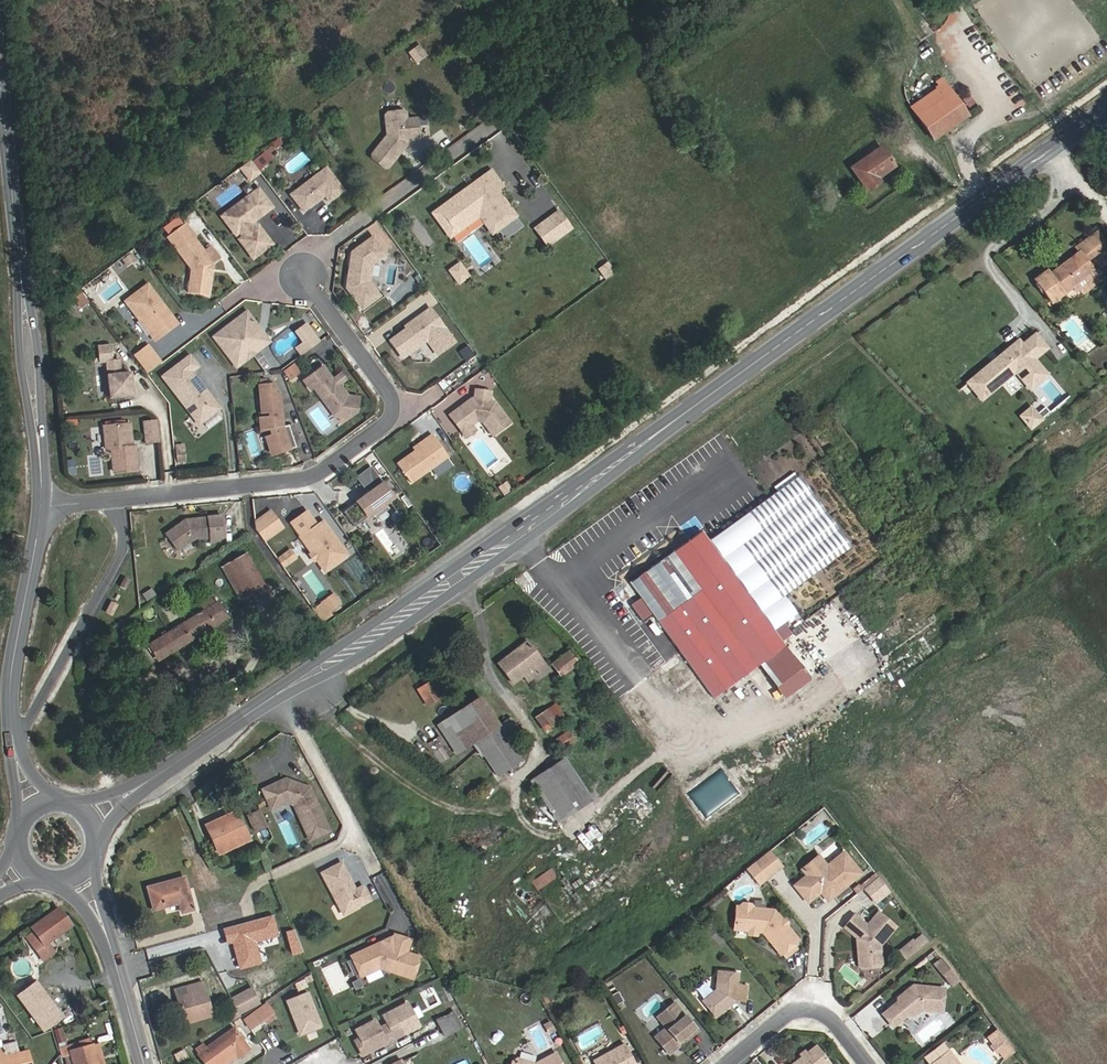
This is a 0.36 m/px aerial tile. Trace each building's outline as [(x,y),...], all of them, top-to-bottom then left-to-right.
[(426,58),(419,49),(410,56),(416,65),(426,58)] [(969,116),(945,80),(909,106),(934,141),(969,116)] [(407,117),(403,114),(388,115),(386,118),(387,139),(372,158),(373,162),(384,171),(388,171),(401,156),(398,155),(403,148),(407,148),(409,146),(409,143),(420,142),(418,122),(406,123),(407,117)] [(895,167),(880,145),(850,167),(868,193),(884,182),(881,178),(895,167)] [(344,193),(328,170),(291,196),(304,214),(326,198),(330,204),(344,193)] [(513,218),(498,197),(507,191),(493,173),(472,189),(500,227),(513,218)] [(500,227),(472,189),(467,192),(472,199),(466,203),(464,201),(462,201),(440,216),(453,235),(471,222),(468,218),(479,209),(484,216),(495,231),(500,227)] [(263,215),(271,208),(258,190),(249,196),(263,215)] [(435,216),(452,239),(484,216),(479,209),(468,218),(471,222),(453,235),(440,216),(462,201),(464,201),(466,203),(472,199),(467,192),(435,216)] [(263,215),(249,196),(221,217),(235,236),(240,233),(243,237),(239,240),(253,259),(272,245),(257,226),(254,229),(250,224),(263,215)] [(545,246),(573,229),(560,207),(532,224),(545,246)] [(196,238),(185,225),(167,238),(191,270),(188,295),(209,297),(211,279),(208,275),(208,269),(213,266),(220,261),(210,248),(203,253),(194,239),(196,238)] [(1047,273),(1044,269),(1031,278),(1050,303),(1070,288),(1092,270),(1085,259),(1105,244),(1095,231),(1074,246),(1078,250),(1047,273)] [(351,275),(347,280),(346,292),(361,312),(378,299),(368,285),(371,267),(385,257),(372,241),(351,255),(349,270),(352,272),(351,275)] [(464,280),(468,277),(459,265),(456,268),(464,280)] [(464,280),(456,268),(450,272),(459,283),(464,280)] [(1078,288),(1081,293),(1100,280),(1092,270),(1070,288),(1072,292),(1078,288)] [(172,319),(146,284),(124,301),(150,335),(172,319)] [(408,327),(403,327),(386,338),(398,356),(423,338),(433,352),(451,340),(426,306),(409,318),(408,327)] [(249,322),(244,314),(213,338),(233,365),(239,365),(260,349),(243,327),(249,322)] [(150,335),(154,340),(176,324),(172,319),(150,335)] [(260,349),(268,343),(251,321),(249,322),(243,327),(260,349)] [(304,346),(297,350),(302,357),(319,346),(306,328),(296,334),(304,346)] [(159,362),(146,344),(132,354),(145,372),(159,362)] [(1058,385),(1044,369),(1057,359),(1046,345),(1034,356),(1016,370),(1013,366),(980,394),(993,410),(1027,382),(1042,399),(1058,385)] [(113,362),(111,347),(97,348),(98,364),(106,363),(110,400),(133,398),(130,375),(120,375),(119,362),(113,362)] [(1016,370),(1034,356),(1030,351),(1013,366),(1016,370)] [(197,369),(189,357),(170,372),(177,382),(169,388),(196,427),(217,411),(211,402),(209,404),(204,399),(207,397),(190,374),(197,369)] [(329,378),(320,365),(301,378),(307,387),(310,385),(324,405),(329,402),(331,406),(354,409),(355,396),(344,395),(335,382),(332,376),(329,378)] [(170,372),(161,377),(169,388),(177,382),(170,372)] [(335,382),(342,378),(338,372),(332,376),(335,382)] [(264,396),(262,387),(247,390),(254,419),(263,417),(263,420),(253,422),(256,436),(265,433),(268,438),(265,439),(273,457),(293,448),(282,426),(277,428),(271,403),(266,404),(264,396)] [(463,401),(460,401),(444,413),(457,431),(467,423),(475,417),(488,433),(505,421),(490,399),(487,402),(484,399),(485,389),(469,388),(468,399),(466,399),(463,401)] [(331,414),(343,416),(354,409),(331,406),(329,402),(324,405),(331,414)] [(1018,414),(1030,429),(1043,418),(1030,403),(1018,414)] [(160,441),(161,418),(145,418),(144,440),(160,441)] [(457,431),(461,437),(471,429),(467,423),(457,431)] [(128,448),(126,426),(103,427),(105,450),(111,450),(113,473),(136,471),(134,448),(132,448),(128,448)] [(421,442),(409,450),(391,463),(405,482),(442,455),(427,433),(419,438),(421,442)] [(419,438),(407,446),(409,450),(421,442),(419,438)] [(269,459),(273,457),(265,439),(261,440),(269,459)] [(183,465),(182,452),(173,452),(174,466),(183,465)] [(363,493),(376,483),(365,468),(352,478),(363,493)] [(849,548),(799,478),(773,496),(710,541),(712,544),(729,568),(773,629),(795,614),(782,596),(849,548)] [(348,526),(387,498),(376,483),(363,493),(337,511),(348,526)] [(272,507),(251,519),(263,540),(284,528),(272,507)] [(310,524),(300,510),(284,522),(294,535),(294,537),(306,553),(309,554),(311,557),(310,559),(319,571),(341,555),(316,520),(310,524)] [(183,524),(182,522),(162,536),(174,553),(189,542),(207,540),(206,520),(189,521),(187,524),(183,524)] [(710,541),(702,530),(673,550),(700,589),(729,568),(712,544),(710,541)] [(282,565),(297,559),(293,548),(277,555),(282,565)] [(773,629),(729,568),(700,589),(673,550),(660,560),(643,572),(576,620),(660,736),(762,662),(785,646),(773,629)] [(643,572),(660,560),(653,550),(637,563),(643,572)] [(266,585),(247,551),(221,566),(241,601),(266,585)] [(127,583),(122,580),(117,590),(122,593),(127,583)] [(338,609),(331,599),(320,607),(326,617),(338,609)] [(230,618),(219,600),(146,644),(159,663),(230,618)] [(550,669),(525,640),(496,664),(513,685),(520,679),(526,685),(537,676),(539,677),(550,669)] [(809,681),(785,646),(762,662),(787,696),(809,681)] [(580,662),(570,649),(549,665),(559,677),(580,662)] [(427,704),(438,697),(427,680),(416,687),(427,704)] [(511,718),(499,725),(480,696),(468,703),(445,718),(465,750),(475,744),(497,777),(522,760),(508,737),(519,730),(511,718)] [(566,716),(556,702),(534,718),(549,737),(562,729),(557,722),(566,716)] [(568,730),(554,740),(562,750),(575,741),(568,730)] [(558,823),(592,801),(565,758),(556,763),(529,780),(558,823)] [(309,784),(286,776),(262,786),(271,806),(286,799),(294,801),(298,811),(318,803),(309,784)] [(252,838),(238,808),(203,824),(218,855),(252,838)] [(257,832),(267,827),(259,809),(250,813),(248,815),(257,832)] [(782,869),(769,854),(752,868),(764,884),(782,869)] [(353,885),(340,858),(320,868),(338,902),(344,904),(346,904),(357,898),(359,901),(369,895),(361,881),(353,885)] [(824,869),(818,870),(805,880),(818,896),(823,892),(830,902),(859,879),(843,860),(837,865),(835,863),(825,871),(824,869)] [(553,868),(532,880),(537,888),(558,876),(553,868)] [(758,889),(764,884),(752,868),(746,873),(758,889)] [(861,885),(875,903),(890,891),(877,873),(861,885)] [(195,910),(185,875),(144,886),(152,912),(178,905),(180,913),(195,910)] [(818,896),(825,906),(830,902),(823,892),(818,896)] [(346,904),(344,904),(338,902),(343,910),(359,901),(357,898),(346,904)] [(237,910),(235,902),(213,908),(216,916),(237,910)] [(29,927),(31,929),(25,933),(36,949),(38,948),(40,951),(42,949),(47,958),(59,951),(52,942),(75,927),(59,905),(29,927)] [(736,907),(732,907),(730,930),(745,932),(745,930),(753,930),(753,933),(758,933),(775,956),(777,955),(781,961),(793,951),(789,946),(794,942),(783,928),(783,925),(781,922),(778,922),(771,912),(749,910),(747,905),(739,905),(736,907)] [(213,908),(202,911),(204,919),(216,916),(213,908)] [(221,926),(240,921),(237,910),(216,916),(221,926)] [(207,930),(221,926),(216,916),(204,919),(207,930)] [(875,916),(864,930),(851,920),(841,933),(855,943),(861,948),(859,952),(859,958),(857,960),(858,971),(860,973),(879,971),(881,967),(878,949),(892,930),(875,916)] [(295,927),(283,931),(291,954),(303,950),(295,927)] [(370,947),(366,946),(351,952),(360,973),(380,964),(413,975),(420,952),(406,949),(410,935),(394,931),(394,933),(375,941),(374,945),(370,947)] [(913,956),(918,952),(912,945),(907,949),(913,956)] [(907,949),(898,956),(904,964),(913,956),(907,949)] [(938,976),(945,970),(940,963),(932,969),(938,976)] [(946,986),(953,980),(945,970),(938,976),(946,986)] [(718,975),(716,993),(701,1005),(715,1021),(735,1005),(745,1005),(746,989),(737,988),(738,976),(718,975)] [(185,985),(187,991),(176,994),(184,1023),(215,1014),(204,978),(185,983),(185,985)] [(37,979),(15,994),(43,1033),(65,1018),(37,979)] [(946,986),(950,992),(958,986),(953,980),(946,986)] [(185,985),(174,987),(176,994),(187,991),(185,985)] [(253,991),(251,988),(240,993),(241,998),(253,991)] [(898,1002),(897,1006),(883,1018),(893,1031),(901,1025),(899,1021),(905,1017),(908,1019),(915,1019),(921,1015),(942,1016),(944,993),(913,989),(909,993),(911,996),(908,999),(902,999),(898,1002)] [(244,1010),(259,1003),(253,991),(241,998),(244,1010)] [(323,1027),(309,992),(286,1001),(300,1036),(323,1027)] [(240,993),(232,998),(233,1002),(241,998),(240,993)] [(239,1013),(244,1010),(241,998),(233,1002),(237,1009),(239,1013)] [(273,1012),(266,1003),(243,1018),(251,1028),(273,1012)] [(666,1031),(666,1038),(657,1044),(668,1058),(683,1046),(683,1043),(688,1038),(689,1040),(697,1034),(674,1006),(656,1020),(666,1031)] [(234,1019),(240,1016),(239,1013),(237,1009),(230,1012),(234,1019)] [(459,1031),(452,1015),(438,1021),(446,1037),(459,1031)] [(399,1024),(396,1019),(360,1038),(365,1049),(369,1048),(372,1050),(403,1034),(403,1032),(414,1026),(411,1018),(399,1024)] [(556,1031),(551,1021),(545,1024),(549,1034),(556,1031)] [(67,1041),(62,1026),(52,1029),(57,1044),(67,1041)] [(203,1042),(193,1048),(204,1063),(227,1063),(250,1048),(234,1027),(207,1046),(203,1042)] [(1013,1054),(997,1035),(996,1034),(987,1041),(990,1045),(991,1045),(995,1045),(998,1042),(1004,1050),(1000,1052),(999,1056),(1004,1061),(1013,1054)] [(90,1038),(58,1048),(60,1056),(61,1059),(66,1058),(68,1063),(106,1063),(101,1041),(92,1043),(90,1038)] [(991,1050),(995,1055),(999,1056),(1000,1052),(1004,1050),(998,1042),(995,1045),(991,1045),(991,1050)] [(624,1045),(592,1062),(593,1063),(633,1063),(624,1045)] [(819,1048),(809,1056),(804,1060),(799,1063),(832,1063),(819,1048)] [(2,1050),(0,1051),(0,1063),(31,1063),(28,1052),(4,1057),(2,1050)] [(948,1054),(936,1063),(956,1063),(948,1054)]
